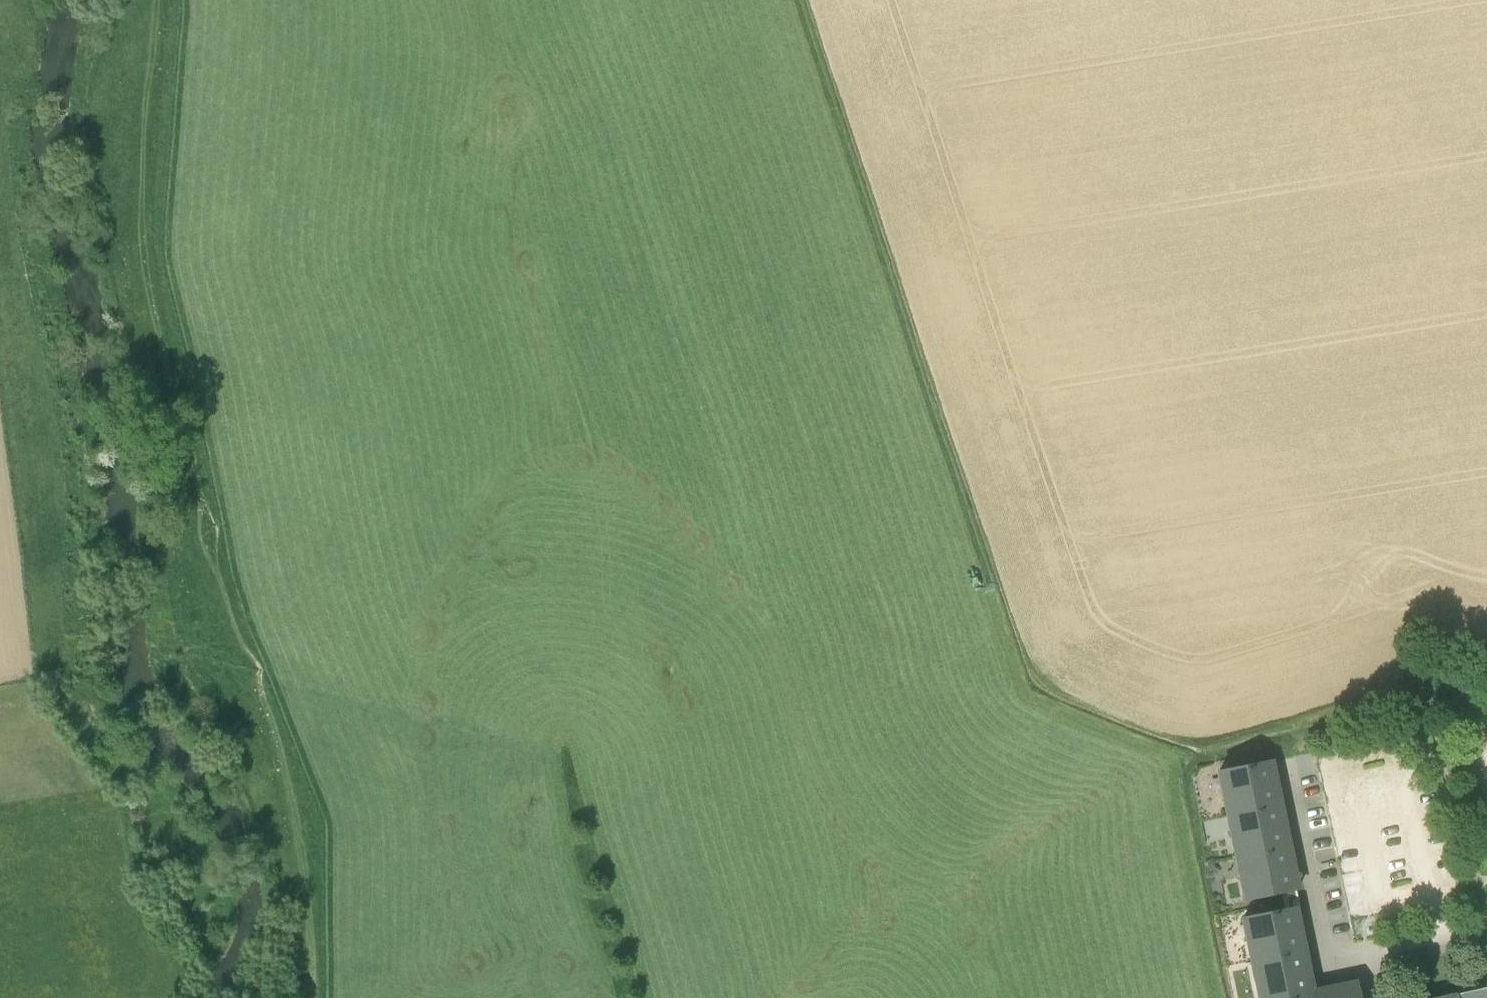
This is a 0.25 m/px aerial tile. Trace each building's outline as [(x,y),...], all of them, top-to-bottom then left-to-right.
[(1307,908),(1268,732),(1226,742),(1231,763),(1223,764),(1228,784),(1235,782),(1240,803),(1232,805),(1237,825),(1244,823),(1249,844),(1241,846),(1246,866),(1253,864),(1258,885),(1250,887),(1255,906),(1287,899),(1291,917),(1260,924),(1265,945),(1257,946),(1262,966),(1269,964),(1274,985),(1266,987),(1269,997),(1363,997),(1360,982),(1322,990),(1322,993),(1320,993),(1301,909),(1307,908)] [(1438,997),(1486,997),(1486,987),(1438,997)]
